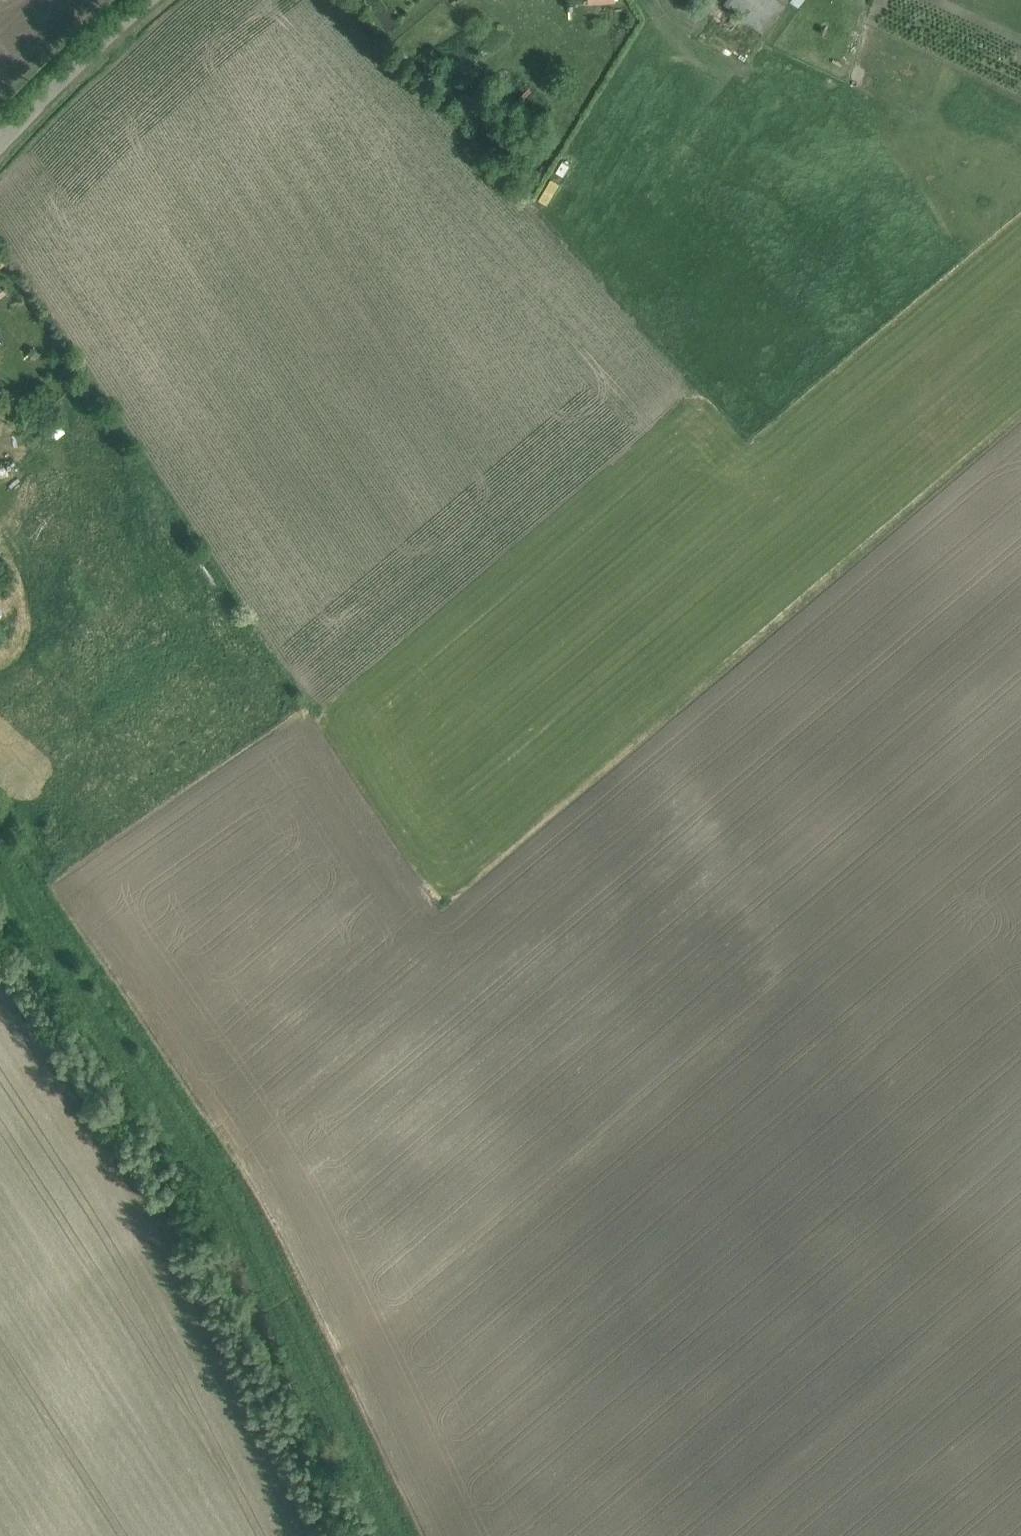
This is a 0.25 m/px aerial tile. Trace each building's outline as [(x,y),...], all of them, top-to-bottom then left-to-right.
[(722,4),(761,33),(785,0),(726,0),(722,4)] [(468,99),(462,105),(472,115),(478,108),(468,99)]
